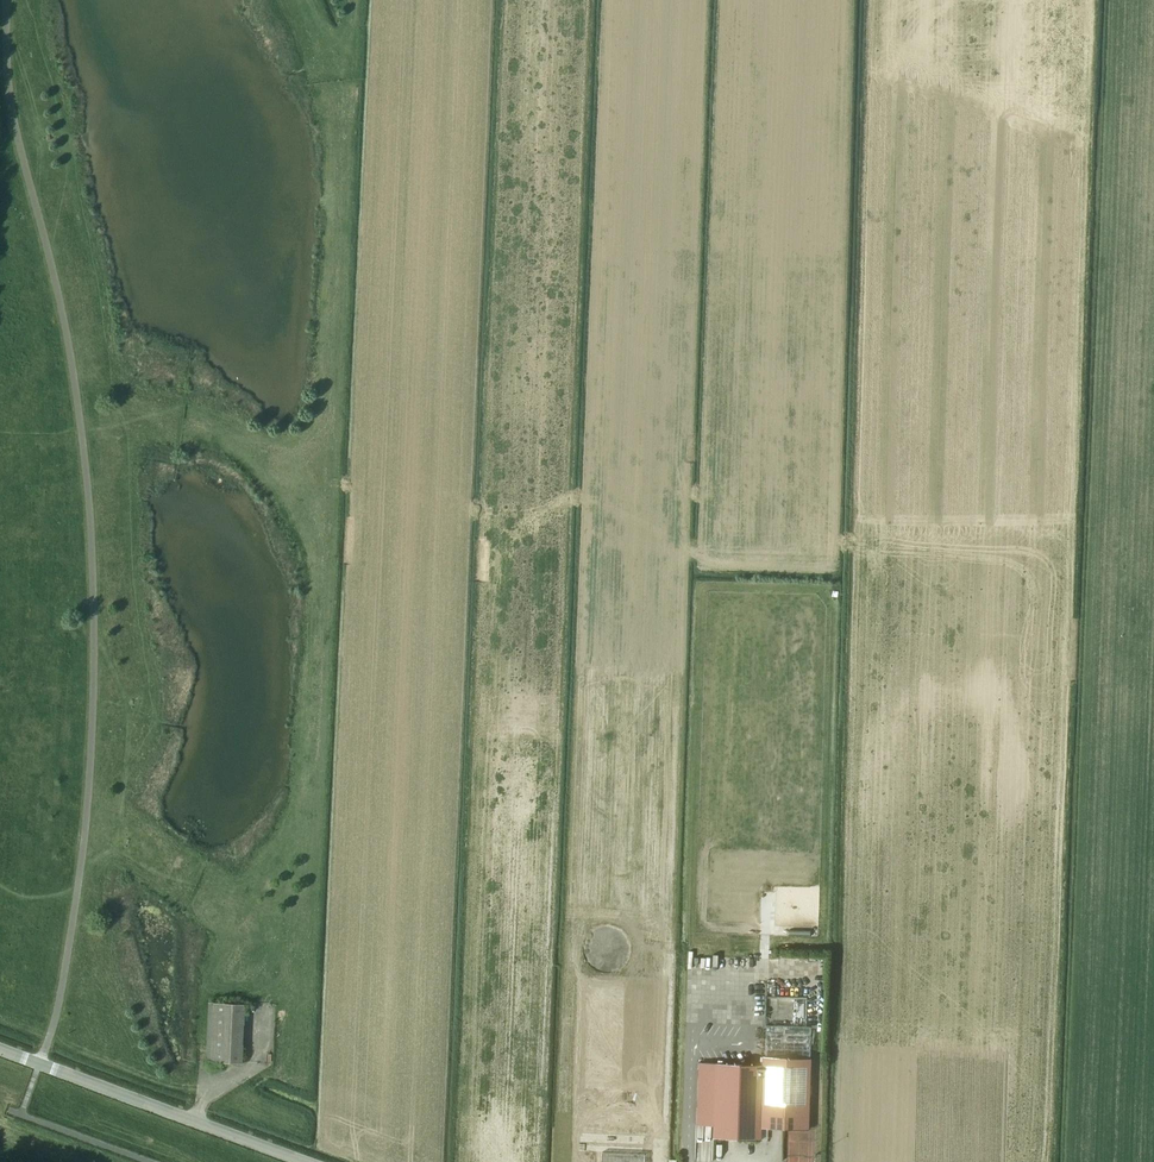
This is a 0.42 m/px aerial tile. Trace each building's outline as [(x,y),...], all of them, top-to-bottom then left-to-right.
[(206,1062),(242,1063),(244,1004),(209,1002),(206,1062)] [(745,1064),(744,1103),(809,1105),(811,1058),(762,1056),(762,1064),(745,1064)] [(809,1105),(744,1103),(745,1064),(715,1063),(713,1138),(761,1139),(761,1127),(808,1129),(809,1105)] [(645,1154),(602,1153),(602,1161),(645,1161),(645,1154)]
